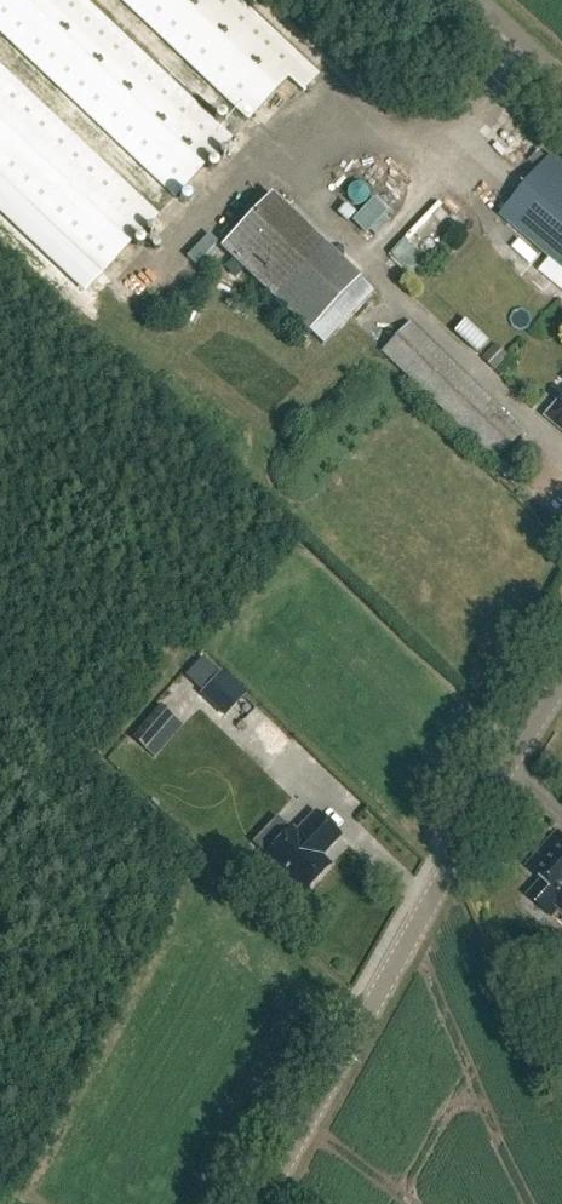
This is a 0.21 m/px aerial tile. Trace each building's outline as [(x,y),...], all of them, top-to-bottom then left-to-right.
[(85,0),(0,0),(0,33),(174,198),(231,138),(85,0)] [(238,0),(119,0),(247,122),(287,79),(301,93),(318,75),(238,0)] [(0,67),(0,181),(100,276),(157,216),(0,67)] [(550,157),(499,216),(561,270),(561,167),(550,157)] [(350,194),(362,206),(374,194),(362,182),(350,194)] [(371,292),(267,198),(220,249),(323,344),(371,292)] [(377,199),(357,221),(372,234),(392,212),(377,199)] [(214,233),(190,252),(199,264),(223,245),(214,233)] [(523,432),(410,324),(382,353),(494,461),(523,432)] [(549,417),(561,429),(561,402),(549,417)] [(219,673),(198,694),(219,714),(240,693),(219,673)] [(157,706),(131,739),(144,750),(171,717),(157,706)] [(291,831),(266,857),(304,894),(329,867),(319,857),(339,836),(316,814),(296,836),(291,831)] [(534,877),(539,882),(526,898),(549,918),(557,909),(561,914),(561,845),(534,877)]
